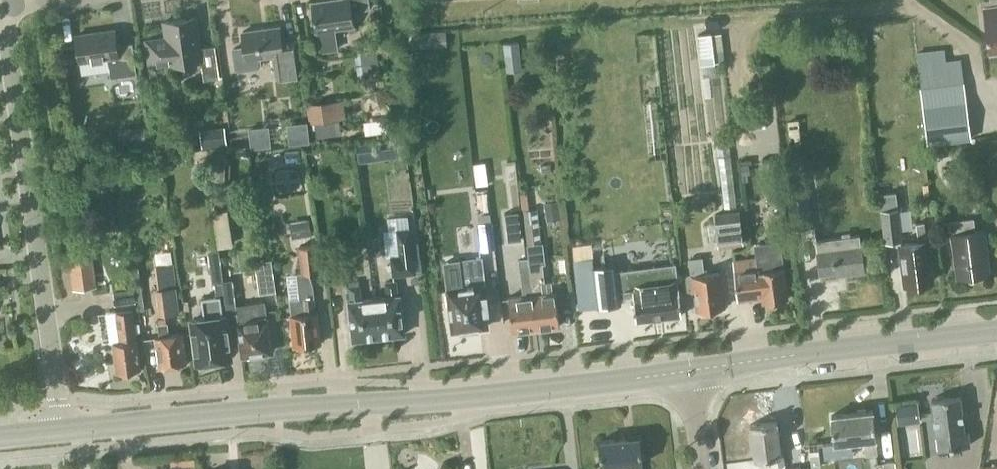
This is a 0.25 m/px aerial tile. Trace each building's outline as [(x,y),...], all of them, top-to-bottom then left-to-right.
[(351,8),(369,5),(368,0),(331,0),(311,3),(316,32),(317,32),(320,52),(337,50),(334,29),(353,26),(351,8)] [(986,10),(991,53),(996,52),(996,9),(986,10)] [(203,80),(219,78),(214,46),(199,48),(195,17),(163,22),(165,38),(145,40),(149,65),(169,63),(169,65),(201,60),(203,80)] [(260,64),(259,57),(273,55),(276,77),(302,74),(297,42),(282,44),(279,26),(242,32),(244,47),(232,48),(235,68),(238,70),(258,68),(260,64)] [(110,78),(136,74),(132,43),(117,45),(114,30),(76,35),(79,61),(107,57),(110,78)] [(447,46),(446,31),(411,33),(412,48),(447,46)] [(711,32),(697,34),(700,58),(701,65),(715,63),(715,62),(725,61),(724,50),(722,33),(712,34),(711,32)] [(505,72),(521,70),(519,41),(502,43),(505,72)] [(377,51),(361,53),(363,74),(380,72),(377,51)] [(964,81),(921,86),(921,89),(928,144),(971,139),(964,81)] [(346,119),(343,100),(307,105),(310,123),(346,119)] [(342,134),(340,120),(315,123),(317,138),(342,134)] [(308,122),(287,124),(289,144),(310,142),(308,122)] [(146,144),(144,126),(118,128),(119,146),(146,144)] [(228,146),(225,126),(201,129),(203,149),(228,146)] [(270,146),(269,127),(250,129),(251,148),(270,146)] [(731,154),(730,137),(718,138),(719,154),(731,154)] [(487,173),(475,174),(476,186),(488,185),(487,173)] [(785,201),(783,179),(769,181),(772,203),(785,201)] [(900,239),(897,209),(895,192),(879,194),(885,241),(900,239)] [(560,219),(557,200),(544,202),(547,221),(560,219)] [(529,209),(523,209),(527,244),(541,242),(537,208),(529,209)] [(507,241),(522,240),(519,212),(504,213),(507,241)] [(719,246),(743,243),(739,212),(715,215),(719,246)] [(311,235),(309,218),(289,221),(292,238),(311,235)] [(974,218),(947,222),(949,236),(950,235),(956,279),(990,275),(984,229),(976,230),(974,218)] [(496,248),(492,221),(477,223),(481,250),(496,248)] [(918,242),(898,244),(903,286),(935,282),(929,239),(927,239),(925,223),(916,224),(918,242)] [(393,275),(415,272),(409,228),(397,230),(400,255),(391,257),(393,275)] [(844,274),(863,272),(859,237),(817,242),(820,273),(843,271),(844,274)] [(787,299),(783,268),(779,240),(754,243),(755,259),(732,262),(737,301),(762,297),(763,302),(787,299)] [(529,265),(536,329),(559,326),(555,292),(542,294),(540,283),(544,282),(542,263),(546,263),(544,242),(541,242),(527,244),(529,259),(530,265),(529,265)] [(311,280),(309,272),(319,271),(316,245),(298,247),(301,273),(297,273),(300,298),(289,299),(291,315),(295,346),(298,346),(298,348),(308,347),(307,345),(318,344),(320,344),(315,297),(314,291),(313,286),(311,280)] [(74,289),(96,286),(91,254),(69,257),(74,289)] [(485,311),(488,311),(486,295),(484,296),(482,284),(484,283),(481,258),(460,261),(464,288),(448,290),(448,294),(446,294),(448,306),(450,306),(453,331),(487,327),(485,311)] [(591,258),(574,261),(580,309),(620,304),(620,297),(616,272),(615,263),(592,266),(591,258)] [(271,259),(266,260),(256,262),(254,262),(259,293),(276,291),(271,259)] [(529,265),(530,265),(529,259),(519,260),(523,296),(509,298),(512,331),(536,329),(529,265)] [(697,311),(724,307),(720,273),(704,275),(702,259),(689,260),(691,276),(685,277),(688,295),(695,294),(697,311)] [(212,282),(222,281),(220,264),(210,266),(212,282)] [(631,270),(616,272),(620,297),(634,295),(637,320),(682,315),(678,279),(676,265),(651,268),(631,270)] [(222,310),(235,309),(232,281),(215,283),(217,297),(202,299),(204,319),(192,321),(197,361),(230,357),(224,316),(222,316),(222,310)] [(378,337),(404,333),(400,295),(396,296),(394,281),(384,283),(386,296),(373,298),(378,337)] [(378,337),(373,298),(360,299),(359,286),(350,287),(351,301),(349,301),(353,340),(378,337)] [(174,288),(158,291),(161,315),(178,313),(174,288)] [(135,303),(133,289),(113,292),(115,306),(135,303)] [(242,355),(270,351),(266,323),(267,323),(265,302),(237,305),(239,322),(238,323),(242,355)] [(116,372),(139,369),(132,310),(115,312),(119,342),(113,343),(116,372)] [(160,366),(185,363),(181,333),(168,335),(167,323),(165,323),(165,318),(157,319),(159,336),(156,337),(160,366)] [(968,430),(964,431),(960,397),(944,399),(944,397),(935,398),(935,400),(931,400),(936,435),(949,433),(951,445),(949,445),(949,448),(969,446),(968,430)] [(867,454),(877,453),(875,439),(877,439),(873,411),(832,416),(835,444),(866,440),(867,454)] [(770,467),(783,466),(781,448),(779,449),(775,423),(750,426),(754,460),(769,458),(770,467)] [(639,437),(599,441),(602,468),(603,468),(641,468),(641,464),(642,464),(639,437)]
